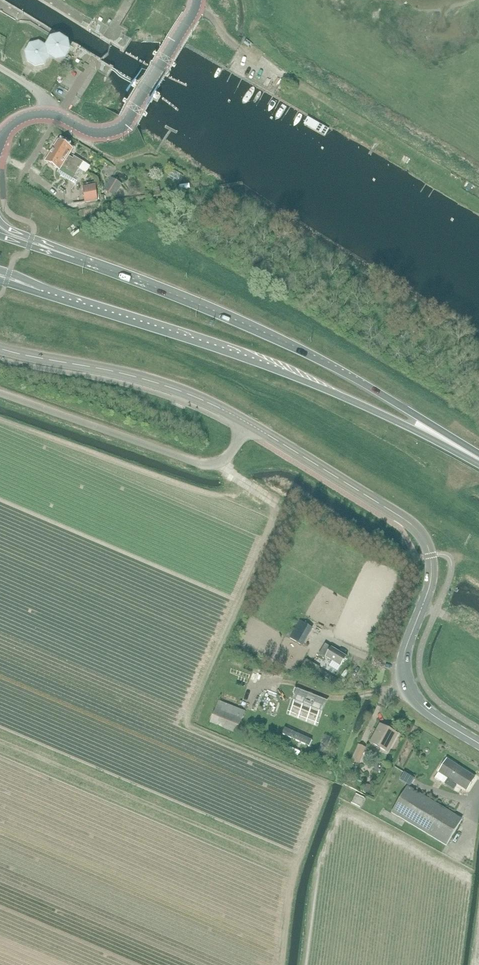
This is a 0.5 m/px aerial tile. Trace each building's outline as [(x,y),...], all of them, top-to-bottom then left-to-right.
[(47,47),(46,46),(39,42),(30,44),(25,52),(27,62),(36,66),(45,64),(49,57),(53,53),(57,56),(63,55),(66,50),(64,45),(59,42),(54,43),(51,48),(47,47)] [(52,152),(79,169),(83,163),(74,158),(73,159),(69,157),(73,150),(59,141),(52,152)] [(73,179),(79,169),(52,152),(46,162),(60,171),(61,169),(69,174),(68,176),(73,179)] [(114,196),(122,185),(114,179),(106,191),(114,196)] [(85,203),(98,201),(96,187),(83,189),(85,203)] [(301,645),(312,628),(301,621),(290,638),(301,645)] [(332,647),(332,648),(325,644),(318,655),(325,660),(326,658),(341,667),(348,657),(332,647)] [(323,700),(290,687),(279,714),(312,727),(323,700)] [(245,711),(219,701),(210,724),(237,734),(245,711)] [(370,743),(388,753),(398,734),(380,725),(370,743)] [(360,764),(367,748),(358,744),(352,760),(360,764)] [(439,773),(436,778),(445,784),(448,786),(456,773),(461,776),(464,771),(461,769),(447,760),(439,773)] [(457,785),(467,792),(475,778),(464,771),(461,776),(456,773),(448,786),(454,791),(457,785)] [(411,786),(415,779),(405,772),(400,780),(411,786)] [(447,846),(463,819),(408,786),(392,813),(447,846)] [(360,808),(365,798),(356,794),(352,803),(360,808)]
